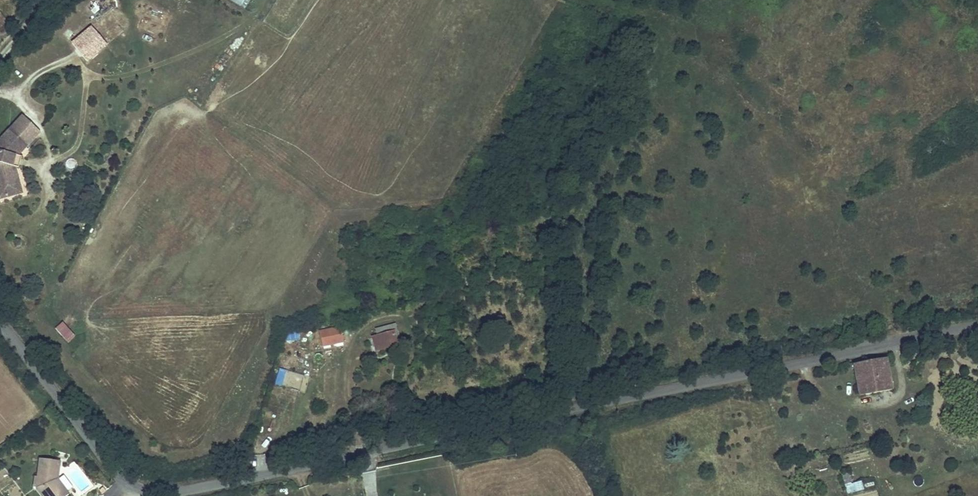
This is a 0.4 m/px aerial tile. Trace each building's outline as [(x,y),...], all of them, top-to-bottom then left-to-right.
[(92,29),(72,43),(85,61),(105,47),(92,29)] [(12,160),(14,160),(24,151),(8,133),(0,140),(0,199),(7,198),(5,183),(11,182),(9,170),(12,160)] [(65,162),(68,172),(78,168),(74,159),(65,162)] [(14,160),(12,160),(9,170),(15,172),(18,161),(14,160)] [(11,182),(5,183),(7,198),(13,197),(11,182)] [(60,323),(54,330),(69,342),(75,335),(60,323)] [(375,328),(376,334),(397,329),(395,324),(375,328)] [(344,342),(340,326),(318,330),(322,347),(344,342)] [(371,336),(375,352),(399,345),(396,337),(399,336),(397,329),(376,334),(371,336)] [(286,334),(287,342),(299,341),(299,333),(286,334)] [(853,364),(856,381),(872,378),(875,394),(891,391),(884,358),(853,364)] [(282,387),(287,371),(279,368),(274,385),(282,387)] [(291,373),(288,386),(300,388),(302,375),(291,373)] [(872,378),(856,381),(859,397),(875,394),(872,378)] [(899,460),(909,456),(906,448),(896,451),(899,460)] [(44,495),(56,495),(57,495),(67,486),(57,474),(59,455),(37,453),(34,471),(32,471),(31,479),(34,479),(34,484),(44,495)] [(914,477),(915,485),(924,484),(923,476),(914,477)] [(860,479),(846,483),(849,493),(863,488),(860,479)]
